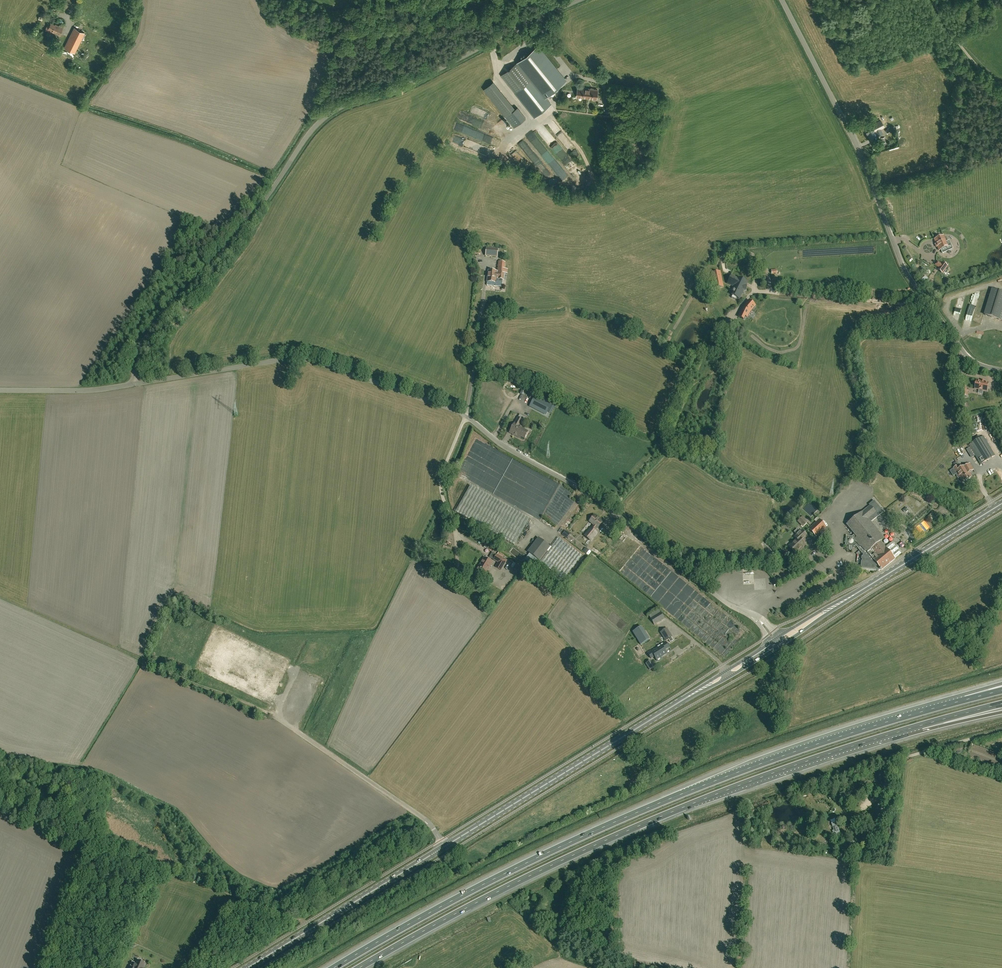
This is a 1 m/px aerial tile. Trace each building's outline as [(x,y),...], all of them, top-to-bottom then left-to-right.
[(59,35),(63,28),(55,24),(55,25),(51,23),(50,25),(48,24),(46,28),(47,28),(46,30),(50,32),(51,31),(59,35)] [(85,32),(74,27),(64,47),(74,53),(85,32)] [(566,80),(538,46),(501,75),(535,117),(551,104),(545,97),(566,80)] [(506,118),(516,110),(493,82),(483,90),(506,118)] [(597,98),(598,89),(578,87),(577,97),(592,98),(593,97),(597,98)] [(879,129),(882,127),(879,120),(873,124),(872,123),(864,128),(870,138),(878,134),(878,135),(882,133),(879,129)] [(556,123),(552,127),(557,132),(561,128),(556,123)] [(552,145),(558,154),(563,151),(557,142),(552,145)] [(943,236),(934,240),(939,250),(948,246),(943,236)] [(498,249),(487,248),(486,255),(497,257),(498,249)] [(947,266),(942,263),(938,269),(942,273),(947,266)] [(503,279),(504,273),(500,272),(499,273),(497,273),(497,271),(489,270),(488,281),(496,282),(496,276),(499,276),(499,279),(503,279)] [(747,282),(738,278),(738,279),(736,278),(737,278),(732,276),(731,276),(727,274),(726,277),(720,274),(720,272),(713,273),(713,274),(712,275),(713,278),(715,288),(723,286),(721,277),(729,281),(728,283),(732,285),(732,284),(738,287),(735,292),(734,291),(733,293),(731,298),(736,300),(737,298),(739,299),(742,293),(741,292),(743,290),(746,290),(746,286),(747,282)] [(1001,319),(1001,292),(991,289),(983,314),(1001,320),(1001,319)] [(755,306),(749,301),(743,308),(742,308),(738,317),(743,319),(745,316),(746,314),(747,315),(749,312),(755,306)] [(715,309),(715,310),(711,308),(707,316),(721,321),(727,307),(722,304),(719,310),(715,309)] [(977,380),(975,389),(987,391),(989,383),(984,382),(984,381),(981,380),(981,381),(977,380)] [(546,415),(552,404),(550,402),(538,395),(537,396),(536,395),(530,406),(546,415)] [(525,438),(528,432),(525,430),(526,428),(520,425),(523,420),(518,417),(515,423),(515,422),(510,432),(520,438),(521,436),(525,438)] [(971,426),(971,425),(966,427),(968,434),(973,433),(972,432),(975,432),(973,426),(971,426)] [(970,445),(981,464),(995,456),(983,437),(970,445)] [(960,469),(958,466),(954,468),(958,473),(957,474),(959,477),(960,477),(963,482),(972,477),(969,472),(973,470),(970,464),(967,466),(966,465),(960,469)] [(986,502),(997,496),(991,482),(979,487),(986,502)] [(514,545),(529,519),(470,486),(456,512),(514,545)] [(876,532),(869,524),(883,512),(874,500),(869,504),(870,506),(863,512),(863,511),(847,524),(855,534),(852,536),(846,536),(845,546),(857,547),(862,553),(865,553),(865,556),(862,555),(861,568),(874,569),(875,568),(878,571),(878,570),(879,571),(881,569),(882,570),(895,559),(895,558),(901,553),(901,551),(900,550),(898,550),(898,549),(899,549),(899,547),(898,545),(896,545),(895,546),(895,544),(894,542),(892,542),(886,547),(885,547),(880,541),(884,538),(878,531),(876,532)] [(598,528),(603,522),(595,515),(589,521),(594,525),(591,528),(591,527),(584,535),(590,540),(597,532),(594,530),(597,527),(598,528)] [(802,517),(798,520),(803,526),(807,522),(802,517)] [(826,527),(819,519),(809,528),(816,536),(826,527)] [(802,541),(807,536),(802,530),(795,537),(797,539),(789,547),(795,554),(805,544),(802,541)] [(563,579),(582,555),(559,538),(551,548),(550,547),(550,546),(538,537),(527,552),(530,553),(525,560),(534,567),(539,560),(539,561),(548,550),(549,550),(540,562),(563,579)] [(507,560),(497,554),(494,559),(499,562),(496,566),(501,569),(507,560)] [(486,565),(489,567),(492,562),(484,557),(480,564),(484,567),(485,565),(486,565)] [(484,575),(489,567),(486,565),(485,565),(484,567),(480,564),(476,571),(477,571),(475,575),(482,579),(484,575)] [(750,578),(750,582),(755,582),(755,574),(747,574),(747,578),(750,578)] [(661,612),(650,618),(654,624),(665,618),(661,612)] [(667,628),(661,632),(661,633),(663,637),(666,641),(668,639),(670,642),(673,641),(671,637),(672,637),(667,628)] [(651,651),(648,653),(651,658),(654,656),(657,661),(661,658),(660,657),(666,654),(664,650),(669,647),(666,642),(657,647),(658,648),(652,652),(651,651)] [(650,660),(645,663),(649,669),(654,666),(650,660)]
